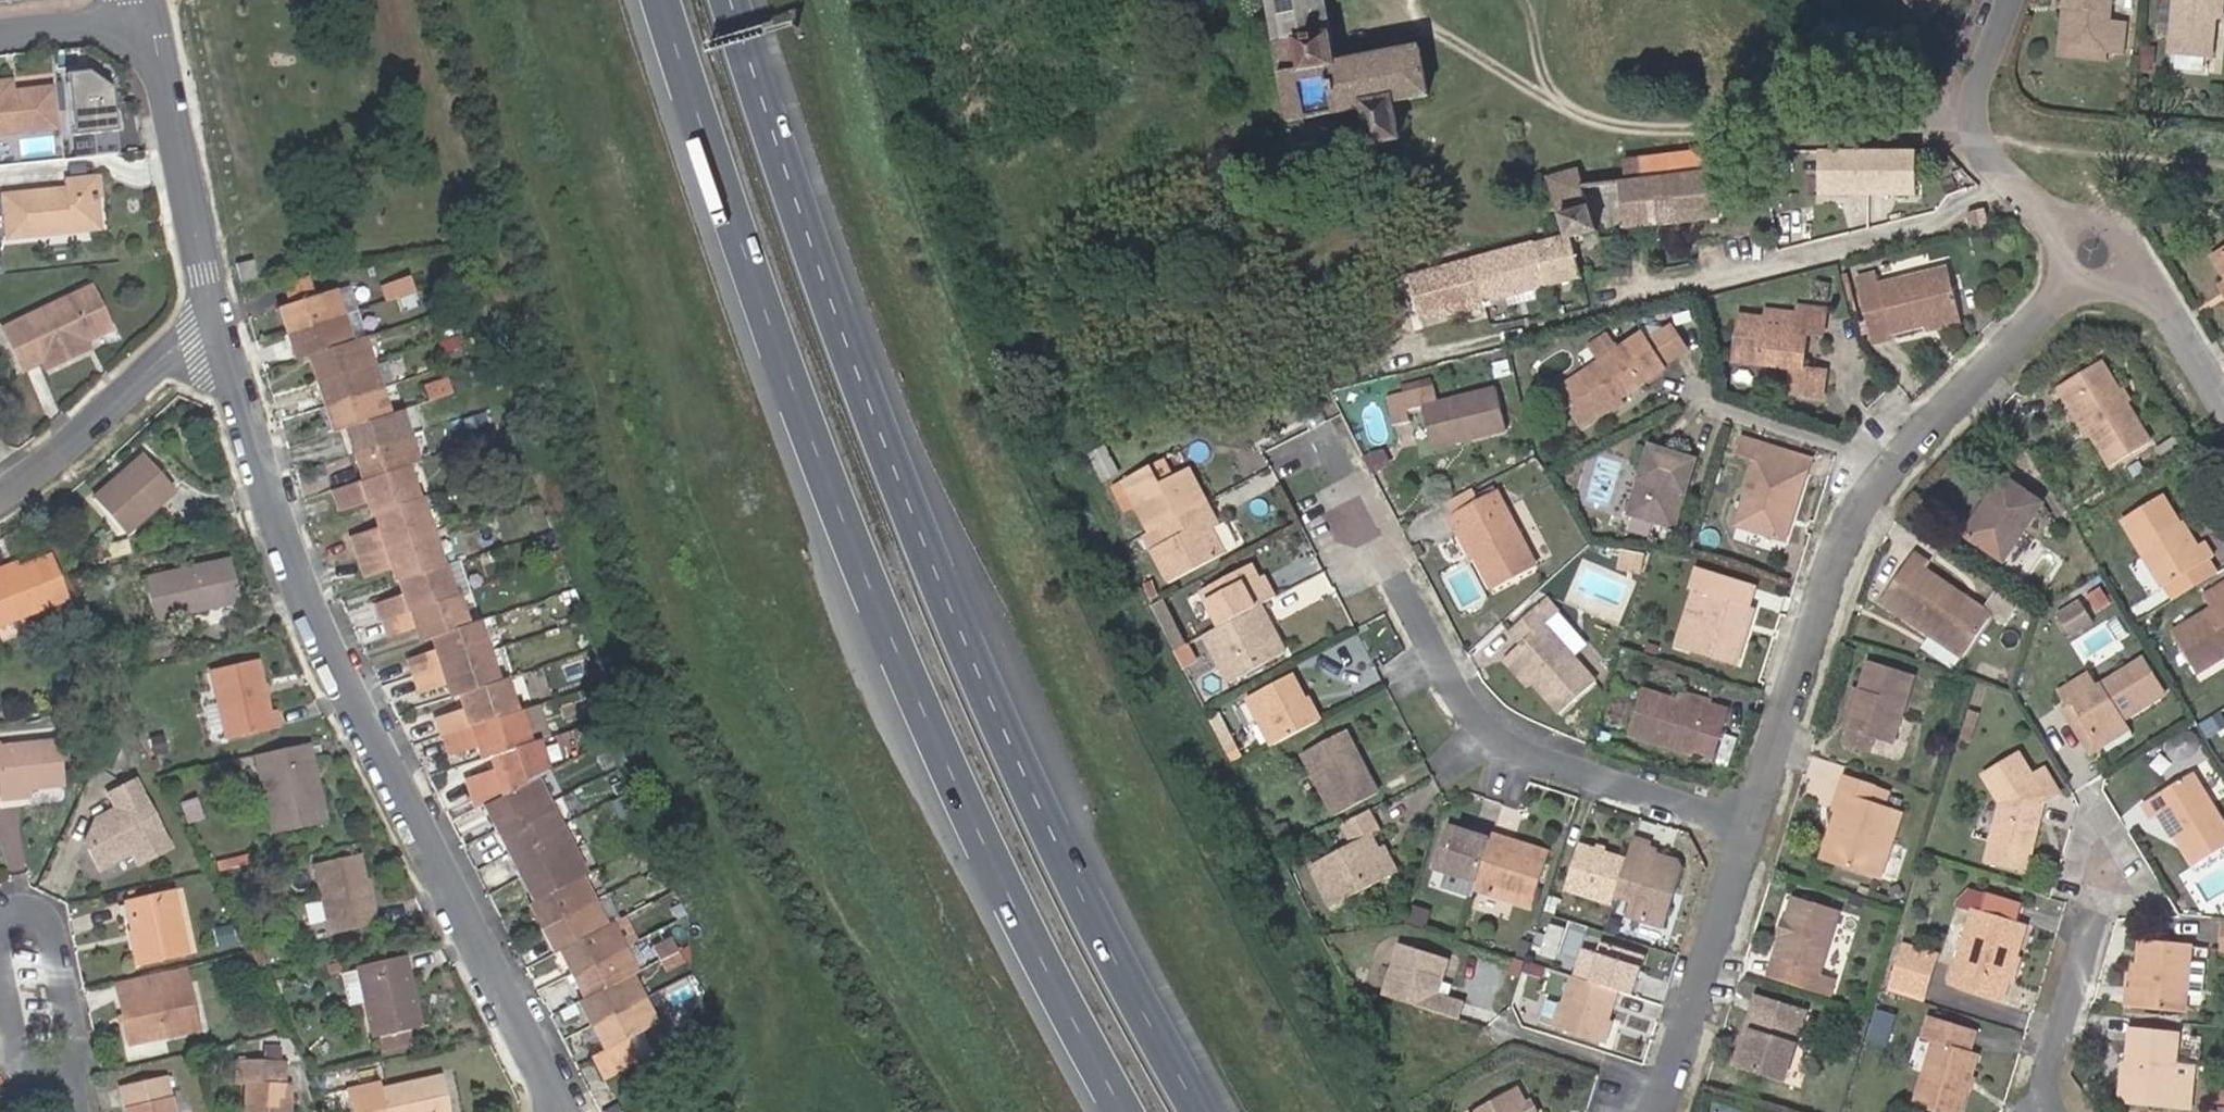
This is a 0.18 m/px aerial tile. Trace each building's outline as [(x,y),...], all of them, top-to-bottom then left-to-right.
[(1288,116),(1366,105),(1371,142),(1400,139),(1395,100),(1430,95),(1421,47),(1337,60),(1322,0),(1268,0),(1288,116)] [(1925,22),(1946,0),(1902,0),(1925,22)] [(2066,8),(2073,8),(2071,40),(2080,52),(2111,55),(2126,56),(2129,25),(2114,24),(2116,0),(2066,0),(2066,8)] [(2159,0),(2175,2),(2170,58),(2213,61),(2217,16),(2219,0),(2159,0)] [(2073,8),(2066,8),(2061,56),(2110,62),(2111,55),(2080,52),(2071,40),(2073,8)] [(90,131),(91,147),(111,146),(107,71),(62,73),(65,132),(90,131)] [(47,82),(7,86),(6,76),(0,76),(0,127),(50,122),(47,82)] [(1718,217),(1710,149),(1622,159),(1624,179),(1603,181),(1599,164),(1548,176),(1565,233),(1545,238),(1408,276),(1419,319),(1442,313),(1446,327),(1521,308),(1520,303),(1518,292),(1543,286),(1581,278),(1575,251),(1590,248),(1586,234),(1598,232),(1718,217)] [(1920,150),(1821,149),(1820,195),(1920,197),(1920,150)] [(89,169),(58,173),(60,186),(0,191),(0,211),(1,226),(2,231),(35,227),(35,219),(46,219),(47,224),(89,219),(85,190),(91,189),(89,169)] [(95,222),(91,189),(85,190),(89,219),(47,224),(46,219),(35,219),(35,227),(95,222)] [(2213,253),(2212,255),(2223,274),(2223,247),(2213,253)] [(235,276),(252,272),(249,251),(230,256),(234,274),(235,276)] [(1888,333),(1922,326),(1921,319),(1954,312),(1943,267),(1876,284),(1872,271),(1855,276),(1870,337),(1888,333)] [(414,290),(408,276),(379,285),(384,301),(414,290)] [(0,324),(0,332),(17,367),(38,359),(41,367),(82,347),(79,339),(104,328),(86,286),(0,324)] [(1518,292),(1520,303),(1545,297),(1543,286),(1518,292)] [(347,287),(331,292),(339,314),(355,308),(347,287)] [(325,408),(334,435),(345,431),(389,415),(379,388),(370,362),(360,335),(349,339),(339,314),(331,292),(276,312),(285,335),(294,359),(306,355),(315,382),(325,408)] [(1759,328),(1760,318),(1736,314),(1730,363),(1787,371),(1785,394),(1820,400),(1823,371),(1800,368),(1800,367),(1803,335),(1821,336),(1823,317),(1817,316),(1818,309),(1794,306),(1793,314),(1783,313),(1781,313),(1779,331),(1759,328)] [(1761,309),(1760,318),(1759,328),(1779,331),(1781,313),(1761,309)] [(1921,319),(1922,326),(1924,330),(1957,323),(1954,312),(1921,319)] [(1642,342),(1660,370),(1660,371),(1682,356),(1664,327),(1642,342)] [(1890,339),(1888,333),(1870,337),(1872,343),(1890,339)] [(1553,394),(1579,431),(1612,409),(1608,405),(1614,401),(1660,370),(1642,342),(1637,336),(1612,353),(1601,338),(1583,351),(1593,366),(1553,394)] [(370,362),(379,388),(390,384),(380,358),(370,362)] [(2132,414),(2125,403),(2101,362),(2061,387),(2090,435),(2091,435),(2111,468),(2150,444),(2132,414)] [(427,401),(452,392),(446,378),(423,386),(427,401)] [(2090,435),(2061,387),(2056,390),(2086,437),(2091,435),(2090,435)] [(1466,438),(1467,446),(1504,437),(1494,394),(1437,409),(1433,391),(1384,403),(1392,431),(1409,426),(1407,417),(1420,413),(1422,423),(1429,447),(1466,438)] [(2130,400),(2125,403),(2132,414),(2136,411),(2130,400)] [(1617,405),(1614,401),(1608,405),(1612,409),(1617,405)] [(389,415),(345,431),(354,457),(355,457),(407,438),(398,412),(389,415)] [(1407,417),(1409,426),(1422,423),(1420,413),(1407,417)] [(407,438),(355,457),(363,481),(406,466),(417,463),(407,438)] [(1430,455),(1467,446),(1466,438),(1429,447),(1430,455)] [(1792,474),(1797,457),(1738,439),(1733,455),(1754,462),(1734,526),(1778,540),(1799,477),(1792,474)] [(1676,492),(1684,494),(1694,462),(1650,447),(1627,516),(1673,529),(1681,504),(1673,502),(1676,492)] [(1102,450),(1087,456),(1098,484),(1114,478),(1102,450)] [(120,531),(171,486),(140,452),(90,497),(120,531)] [(1596,457),(1581,500),(1605,508),(1614,474),(1620,475),(1623,468),(1618,467),(1619,464),(1596,457)] [(1809,461),(1797,457),(1792,474),(1799,477),(1778,540),(1785,542),(1809,461)] [(363,481),(333,492),(341,513),(368,503),(375,507),(377,513),(380,512),(418,500),(406,466),(363,481)] [(1132,510),(1145,535),(1186,515),(1199,508),(1202,506),(1186,473),(1157,487),(1150,471),(1119,485),(1132,510)] [(1985,516),(1969,540),(2002,563),(2040,507),(2000,480),(1982,507),(1985,516)] [(1132,510),(1119,485),(1107,491),(1118,517),(1132,510)] [(1457,532),(1470,558),(1484,587),(1531,565),(1501,507),(1494,492),(1474,502),(1444,517),(1453,534),(1457,532)] [(1681,504),(1684,494),(1676,492),(1673,502),(1681,504)] [(2194,549),(2180,526),(2162,497),(2122,521),(2164,588),(2213,558),(2204,543),(2200,546),(2194,549)] [(432,532),(421,499),(418,500),(380,512),(383,520),(380,527),(352,537),(359,557),(432,532)] [(375,507),(368,503),(372,516),(377,513),(375,507)] [(1963,536),(1969,540),(1985,516),(1982,507),(1963,536)] [(1199,508),(1186,515),(1140,538),(1164,586),(1217,556),(1204,533),(1201,527),(1207,524),(1199,508)] [(2186,522),(2180,526),(2194,549),(2200,546),(2186,522)] [(1210,529),(1207,524),(1201,527),(1204,533),(1210,529)] [(432,532),(359,557),(366,576),(392,568),(399,572),(401,580),(444,566),(432,532)] [(1466,560),(1470,558),(1457,532),(1453,534),(1466,560)] [(0,571),(0,618),(64,594),(48,553),(16,565),(18,569),(11,572),(9,568),(0,571)] [(1617,573),(1638,574),(1640,555),(1619,553),(1617,573)] [(1881,605),(1963,660),(1991,620),(1924,573),(1928,566),(1913,556),(1881,605)] [(153,618),(239,601),(229,558),(142,577),(153,618)] [(9,568),(11,572),(18,569),(16,565),(14,559),(0,564),(0,571),(9,568)] [(399,572),(392,568),(396,581),(401,580),(399,572)] [(1705,593),(1687,652),(1731,666),(1750,607),(1745,605),(1751,586),(1694,568),(1688,588),(1690,589),(1705,593)] [(1198,605),(1210,633),(1235,620),(1247,614),(1254,610),(1273,601),(1264,584),(1259,588),(1252,575),(1198,605)] [(2223,659),(2223,585),(2204,597),(2213,611),(2173,637),(2197,675),(2223,659)] [(1672,647),(1687,652),(1705,593),(1690,589),(1672,647)] [(2062,619),(2072,638),(2096,624),(2085,605),(2062,619)] [(1508,658),(1531,683),(1559,715),(1593,684),(1543,628),(1546,625),(1532,609),(1507,632),(1519,647),(1508,658)] [(1247,614),(1257,633),(1264,630),(1254,610),(1247,614)] [(1247,614),(1235,620),(1210,633),(1196,640),(1221,686),(1278,657),(1264,630),(1257,633),(1247,614)] [(265,693),(263,683),(257,657),(212,666),(227,734),(277,724),(273,708),(268,708),(265,693)] [(1526,688),(1531,683),(1508,658),(1503,662),(1526,688)] [(2094,742),(2122,724),(2126,722),(2165,698),(2142,661),(2096,690),(2095,690),(2072,705),(2094,742)] [(1861,694),(1849,734),(1844,749),(1869,756),(1874,742),(1891,747),(1913,678),(1869,665),(1861,694)] [(2067,708),(2072,705),(2095,690),(2096,690),(2088,676),(2058,694),(2067,708)] [(1240,704),(1265,752),(1308,729),(1313,727),(1305,712),(1301,715),(1297,708),(1283,681),(1240,704)] [(1676,690),(1671,703),(1706,713),(1724,719),(1727,710),(1709,704),(1710,702),(1676,690)] [(1845,733),(1849,734),(1861,694),(1853,692),(1848,712),(1851,713),(1845,733)] [(1706,713),(1671,703),(1640,694),(1626,736),(1692,758),(1693,754),(1712,760),(1724,719),(1706,713)] [(1301,715),(1305,712),(1302,705),(1297,708),(1301,715)] [(2122,724),(2094,742),(2072,705),(2067,708),(2062,711),(2089,757),(2104,747),(2108,753),(2135,736),(2126,722),(2122,724)] [(517,715),(443,736),(449,757),(477,749),(484,753),(486,759),(492,758),(497,756),(527,747),(517,715)] [(1308,787),(1356,762),(1342,732),(1292,759),(1308,787)] [(30,784),(65,779),(59,735),(0,744),(0,783),(3,782),(3,787),(30,784)] [(309,740),(259,750),(274,828),(326,818),(309,740)] [(467,779),(474,802),(482,799),(535,776),(545,771),(537,744),(527,747),(497,756),(499,763),(495,770),(467,779)] [(484,753),(477,749),(480,761),(486,759),(484,753)] [(2033,777),(2019,755),(1984,777),(2001,807),(1987,859),(2027,869),(2040,820),(2035,814),(2043,810),(2061,798),(2044,771),(2033,777)] [(1325,821),(1373,795),(1356,762),(1308,787),(1325,821)] [(505,847),(558,824),(546,799),(535,776),(482,799),(493,821),(505,847)] [(135,865),(170,849),(134,777),(101,794),(109,809),(91,818),(98,833),(79,841),(95,876),(132,858),(135,865)] [(2177,841),(2195,869),(2223,851),(2223,828),(2193,777),(2143,808),(2154,824),(2159,821),(2163,818),(2177,841)] [(1846,816),(1831,864),(1885,880),(1903,815),(1872,805),(1876,790),(1845,780),(1835,814),(1839,815),(1846,816)] [(32,792),(30,784),(3,787),(5,795),(32,792)] [(1825,862),(1831,864),(1846,816),(1839,815),(1825,862)] [(1364,817),(1336,831),(1345,850),(1305,871),(1328,914),(1387,882),(1374,856),(1366,841),(1374,836),(1364,817)] [(2174,843),(2177,841),(2163,818),(2159,821),(2174,843)] [(558,824),(505,847),(517,870),(529,893),(577,872),(582,871),(570,847),(558,824)] [(1476,886),(1491,840),(1469,833),(1467,839),(1446,832),(1432,872),(1476,886)] [(1550,856),(1492,837),(1491,840),(1474,893),(1532,911),(1550,856)] [(1651,849),(1633,843),(1626,863),(1614,901),(1614,902),(1630,907),(1626,921),(1664,934),(1683,876),(1678,866),(1648,857),(1651,849)] [(1564,893),(1612,907),(1614,902),(1614,901),(1626,863),(1578,847),(1564,893)] [(316,862),(332,931),(375,922),(361,852),(316,862)] [(1378,853),(1374,856),(1387,882),(1393,878),(1378,853)] [(529,893),(525,895),(537,920),(550,945),(555,943),(567,966),(579,990),(575,992),(588,1017),(601,1043),(649,1017),(636,992),(623,966),(630,963),(617,939),(606,916),(601,919),(588,895),(577,872),(529,893)] [(140,963),(188,952),(174,888),(125,898),(140,963)] [(1982,916),(2018,927),(2023,910),(1987,898),(1982,916)] [(1784,928),(1781,939),(1772,965),(1767,981),(1828,1000),(1834,982),(1819,977),(1838,915),(1793,900),(1784,928)] [(2005,984),(2014,958),(2018,946),(2023,929),(2018,927),(1982,916),(1972,913),(1960,952),(1950,985),(1999,1000),(2005,984)] [(1563,927),(1551,923),(1540,954),(1553,959),(1563,927)] [(657,948),(673,940),(665,926),(649,935),(657,948)] [(2140,996),(2133,996),(2130,995),(2129,1009),(2186,1014),(2192,946),(2144,943),(2142,968),(2140,996)] [(1398,946),(1381,997),(1408,1006),(1457,1023),(1457,1022),(1463,1006),(1436,997),(1448,962),(1398,946)] [(423,1026),(415,993),(412,994),(407,970),(409,970),(411,969),(408,953),(359,963),(373,1035),(385,1033),(387,1043),(415,1037),(413,1027),(423,1026)] [(1613,993),(1631,999),(1642,966),(1602,953),(1592,986),(1595,987),(1613,993)] [(1923,998),(1933,964),(1903,955),(1893,988),(1923,998)] [(2020,960),(2014,958),(2005,984),(2012,987),(2020,960)] [(162,987),(191,981),(187,963),(158,970),(162,987)] [(2135,967),(2133,996),(2140,996),(2142,968),(2135,967)] [(158,970),(115,980),(129,1039),(200,1026),(191,981),(162,987),(158,970)] [(412,994),(415,993),(409,970),(407,970),(412,994)] [(1613,993),(1595,987),(1592,986),(1572,979),(1564,1002),(1562,1001),(1552,1030),(1554,1031),(1596,1044),(1604,1019),(1605,1016),(1613,993)] [(1753,1037),(1742,1071),(1785,1084),(1806,1018),(1756,1003),(1745,1035),(1753,1037)] [(649,1017),(601,1043),(589,1049),(601,1071),(643,1051),(654,1027),(649,1017)] [(1607,1020),(1604,1019),(1596,1044),(1598,1045),(1607,1020)] [(2133,1032),(2131,1066),(2129,1097),(2174,1102),(2179,1036),(2133,1032)] [(1734,1069),(1742,1071),(1753,1037),(1745,1035),(1734,1069)] [(1973,1082),(1980,1059),(1936,1046),(1918,1111),(1921,1111),(1963,1111),(1970,1090),(1973,1082)] [(285,1082),(280,1083),(275,1082),(276,1059),(234,1058),(234,1083),(242,1084),(242,1111),(284,1111),(285,1082)] [(2129,1097),(2131,1066),(2124,1066),(2122,1104),(2174,1107),(2174,1102),(2129,1097)] [(166,1074),(121,1083),(128,1111),(174,1111),(166,1074)] [(442,1074),(378,1087),(377,1081),(346,1089),(351,1111),(450,1111),(442,1074)] [(1978,1083),(1973,1082),(1970,1090),(1976,1092),(1978,1083)] [(1516,1111),(1508,1097),(1480,1111),(1515,1111),(1516,1111)]
